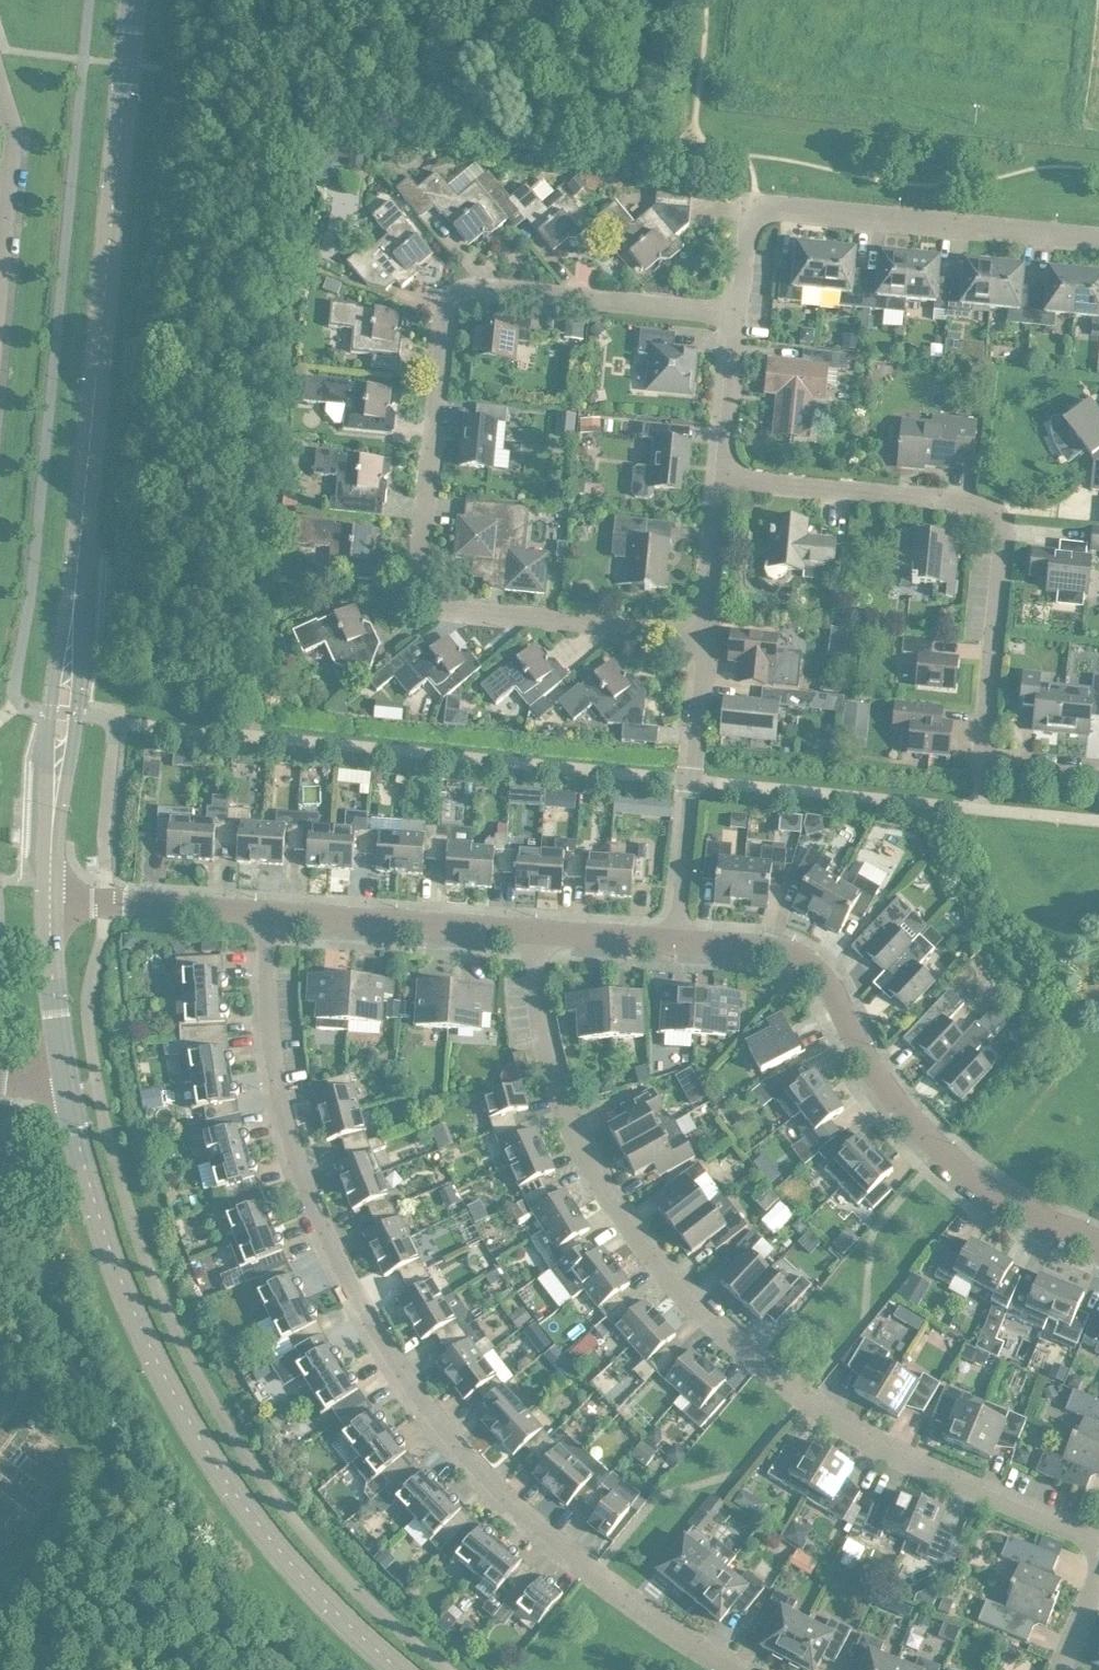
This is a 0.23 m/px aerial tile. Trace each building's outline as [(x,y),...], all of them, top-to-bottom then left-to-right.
[(349,150),(348,166),(362,167),(363,151),(349,150)] [(495,229),(507,219),(497,208),(482,189),(494,179),(488,171),(457,197),(436,172),(417,187),(409,177),(395,188),(418,216),(431,205),(440,215),(441,213),(464,241),(478,229),(490,230),(493,227),(495,229)] [(577,175),(566,184),(575,194),(586,185),(577,175)] [(482,189),(497,208),(507,200),(510,197),(494,179),(482,189)] [(526,184),(510,197),(507,200),(521,217),(524,220),(526,218),(549,246),(563,234),(574,235),(578,232),(579,235),(591,224),(559,187),(551,194),(538,180),(529,187),(526,184)] [(688,224),(690,194),(655,191),(654,205),(633,223),(614,201),(596,217),(616,240),(617,239),(641,266),(654,255),(666,256),(669,253),(671,255),(683,245),(675,235),(688,224)] [(395,281),(400,287),(412,277),(410,275),(413,273),(415,261),(428,249),(405,222),(407,220),(390,200),(371,216),(386,234),(370,248),(366,244),(346,261),(365,285),(385,290),(395,281)] [(819,303),(825,247),(796,244),(794,263),(781,262),(777,299),(819,303)] [(819,303),(862,307),(865,275),(865,270),(852,269),(854,249),(825,247),(819,303)] [(865,270),(865,275),(862,307),(904,312),(905,298),(909,255),(880,252),(878,271),(865,270)] [(938,258),(909,255),(905,298),(934,301),(933,309),(946,310),(949,278),(936,277),(938,258)] [(946,310),(945,316),(969,318),(970,305),(989,307),(993,263),(964,260),(962,279),(949,278),(946,310)] [(1023,266),(993,263),(989,307),(1008,309),(1006,322),(1030,324),(1033,287),(1021,285),(1023,266)] [(1054,313),(1073,315),(1077,271),(1048,269),(1046,288),(1033,287),(1030,324),(1053,326),(1054,313)] [(1077,271),(1073,315),(1092,317),(1091,330),(1098,331),(1098,274),(1077,271)] [(327,277),(323,288),(337,294),(341,283),(327,277)] [(350,352),(369,354),(368,367),(394,370),(395,357),(399,357),(400,341),(398,341),(398,337),(391,328),(392,310),(357,306),(357,304),(330,301),(328,326),(352,328),(350,352)] [(473,326),(470,356),(513,360),(515,341),(528,342),(530,319),(498,315),(496,328),(473,326)] [(599,321),(589,329),(595,337),(606,330),(599,321)] [(565,323),(564,333),(583,335),(584,324),(565,323)] [(800,327),(799,341),(812,342),(813,329),(800,327)] [(666,347),(668,332),(639,329),(637,353),(650,354),(647,389),(690,393),(695,349),(666,347)] [(843,334),(841,348),(857,349),(858,335),(843,334)] [(945,339),(943,359),(981,362),(983,342),(945,339)] [(772,394),(768,434),(805,438),(809,395),(820,396),(821,385),(834,386),(836,368),(845,369),(847,353),(786,347),(785,358),(765,356),(762,393),(772,394)] [(391,433),(393,418),(390,418),(390,413),(383,404),(385,386),(349,383),(349,380),(305,376),(303,401),(325,403),(325,412),(334,423),(342,424),(342,429),(391,433)] [(1088,457),(1090,455),(1091,456),(1092,455),(1095,463),(1093,463),(1091,489),(1098,490),(1098,413),(1086,397),(1058,421),(1088,457)] [(463,418),(459,464),(492,467),(496,422),(505,422),(506,407),(476,404),(474,419),(463,418)] [(557,412),(555,435),(573,436),(575,414),(557,412)] [(932,426),(902,423),(900,441),(897,441),(897,446),(900,446),(898,465),(922,468),(922,461),(953,464),(953,455),(971,457),(975,420),(933,416),(932,426)] [(599,418),(579,418),(580,433),(600,432),(599,418)] [(652,494),(653,487),(680,489),(682,461),(688,461),(690,442),(685,441),(686,428),(643,423),(641,437),(654,438),(651,467),(637,466),(633,469),(631,492),(635,496),(648,497),(652,494)] [(337,476),(335,499),(330,498),(328,510),(378,515),(379,504),(384,504),(386,489),(383,489),(383,484),(380,480),(387,473),(389,459),(342,454),(342,452),(315,449),(313,474),(337,476)] [(486,581),(485,587),(543,592),(547,553),(521,551),(525,508),(462,502),(460,517),(458,517),(454,556),(473,558),(472,576),(484,577),(483,581),(486,581)] [(668,522),(645,520),(615,517),(611,552),(614,557),(629,558),(626,584),(663,588),(668,522)] [(768,566),(803,569),(802,578),(827,581),(828,569),(832,569),(835,538),(806,536),(807,520),(773,517),(772,530),(770,530),(769,534),(771,535),(768,566)] [(379,560),(376,560),(376,555),(369,546),(371,528),(335,525),(335,523),(292,518),(289,543),(330,547),(328,575),(377,579),(379,560)] [(1090,527),(1088,549),(1098,550),(1098,528),(1090,527)] [(932,595),(952,597),(957,541),(942,539),(943,534),(901,530),(898,565),(913,567),(912,577),(911,582),(916,583),(916,582),(933,584),(932,595)] [(1032,549),(1030,574),(1048,576),(1047,590),(1056,591),(1055,605),(1080,608),(1081,593),(1086,594),(1089,556),(1085,556),(1086,543),(1059,540),(1057,553),(1052,553),(1052,551),(1032,549)] [(357,622),(350,606),(317,621),(316,619),(292,630),(302,653),(324,643),(334,664),(367,676),(372,661),(367,649),(379,643),(373,629),(370,631),(368,626),(357,622)] [(830,628),(829,637),(847,639),(848,630),(830,628)] [(740,681),(767,684),(796,687),(799,659),(794,652),(775,650),(777,635),(731,630),(728,661),(741,662),(740,681)] [(915,686),(954,689),(957,657),(931,654),(933,638),(902,636),(901,652),(918,654),(915,686)] [(426,652),(417,640),(368,680),(376,690),(393,677),(409,695),(427,680),(442,698),(480,667),(471,655),(468,657),(466,653),(454,652),(443,638),(426,652)] [(514,689),(529,707),(543,696),(568,676),(558,664),(555,666),(553,662),(541,661),(530,647),(502,670),(500,668),(480,685),(495,704),(514,689)] [(641,726),(645,691),(636,679),(633,681),(631,678),(619,676),(608,663),(580,686),(578,684),(558,701),(573,720),(592,704),(607,723),(621,724),(619,739),(656,743),(657,728),(641,726)] [(1059,731),(1063,687),(1038,684),(1039,674),(1023,672),(1019,712),(1034,714),(1033,729),(1059,731)] [(1063,687),(1059,731),(1087,734),(1089,716),(1098,717),(1098,675),(1093,675),(1091,689),(1063,687)] [(760,702),(724,699),(721,733),(773,738),(776,705),(788,706),(789,690),(761,688),(760,702)] [(529,707),(528,708),(537,719),(552,707),(543,696),(529,707)] [(845,702),(841,737),(856,739),(860,704),(845,702)] [(947,756),(950,723),(939,722),(941,708),(895,703),(893,724),(896,727),(910,729),(908,748),(921,749),(925,754),(947,756)] [(139,774),(141,774),(156,776),(157,762),(143,760),(140,760),(139,774)] [(360,784),(359,793),(368,794),(369,785),(360,784)] [(545,789),(543,806),(554,807),(556,790),(545,789)] [(212,795),(211,806),(227,807),(227,796),(212,795)] [(624,797),(614,796),(613,812),(622,813),(624,797)] [(510,797),(510,813),(523,813),(524,798),(510,797)] [(641,803),(640,817),(657,818),(657,804),(641,803)] [(225,845),(227,808),(227,807),(211,806),(206,806),(205,819),(192,818),(189,858),(212,859),(213,844),(225,845)] [(157,807),(157,816),(155,840),(167,841),(166,856),(189,858),(192,818),(192,809),(157,807)] [(236,861),(259,863),(261,823),(248,822),(249,809),(227,808),(225,845),(237,846),(236,861)] [(339,828),(331,828),(329,867),(352,869),(353,853),(364,854),(366,830),(367,812),(340,810),(339,828)] [(261,823),(259,863),(282,864),(283,849),(295,850),(297,812),(275,811),(275,824),(261,823)] [(297,812),(295,850),(307,850),(305,866),(329,867),(331,828),(317,827),(318,814),(297,812)] [(401,832),(398,872),(421,873),(422,858),(434,859),(436,835),(437,826),(424,825),(423,834),(401,832)] [(366,830),(364,854),(376,855),(375,870),(398,872),(401,832),(366,830)] [(468,885),(470,846),(448,844),(448,836),(436,835),(434,859),(446,860),(444,884),(468,885)] [(470,846),(468,885),(491,887),(492,872),(504,872),(505,848),(506,837),(491,836),(491,847),(470,846)] [(540,851),(537,890),(560,892),(561,876),(573,877),(575,853),(576,841),(552,840),(551,851),(540,851)] [(740,900),(744,861),(730,860),(731,844),(706,842),(703,874),(716,875),(713,902),(730,904),(730,899),(740,900)] [(636,857),(610,855),(607,895),(630,896),(631,881),(643,882),(646,846),(637,845),(636,857)] [(759,863),(744,861),(740,900),(751,901),(750,906),(767,908),(769,881),(782,882),(785,849),(760,847),(759,863)] [(505,848),(504,872),(515,873),(514,888),(537,890),(540,851),(505,848)] [(817,915),(836,881),(824,874),(831,860),(809,848),(793,876),(805,883),(791,906),(806,914),(808,910),(817,915)] [(575,853),(573,877),(585,878),(584,893),(607,895),(610,855),(575,853)] [(849,889),(836,881),(817,915),(826,920),(824,924),(838,933),(851,909),(863,916),(879,887),(857,875),(849,889)] [(911,943),(910,943),(895,929),(911,911),(896,897),(850,946),(861,957),(865,953),(884,971),(911,943)] [(918,934),(910,943),(911,943),(884,971),(872,983),(883,994),(887,990),(907,1009),(933,981),(917,966),(940,941),(927,930),(921,937),(918,934)] [(122,936),(122,946),(133,947),(133,936),(122,936)] [(182,973),(183,998),(222,996),(222,986),(224,986),(224,985),(226,984),(226,983),(227,982),(227,981),(227,980),(227,979),(226,978),(226,977),(225,976),(223,975),(222,975),(221,975),(221,969),(217,969),(217,957),(222,956),(175,958),(176,973),(182,973)] [(348,1030),(348,1021),(351,972),(338,971),(337,977),(309,975),(307,1001),(317,1002),(315,1027),(348,1030)] [(380,1023),(382,995),(392,996),(393,980),(365,978),(365,973),(351,972),(348,1021),(380,1023)] [(447,1028),(450,979),(437,978),(436,983),(418,982),(415,1026),(447,1028)] [(450,979),(447,1028),(479,1030),(480,1012),(490,1013),(492,987),(464,985),(464,980),(450,979)] [(610,1037),(608,988),(595,989),(595,994),(566,995),(567,1011),(577,1011),(578,1039),(610,1037)] [(622,988),(608,988),(610,1037),(642,1036),(641,992),(622,993),(622,988)] [(660,1032),(692,1034),(695,990),(663,988),(660,1032)] [(963,1035),(962,1035),(947,1021),(963,1003),(948,989),(902,1039),(913,1049),(917,1045),(936,1063),(963,1035)] [(695,990),(692,1034),(724,1036),(726,1008),(736,1009),(737,993),(695,990)] [(227,1008),(225,1007),(224,1006),(223,1006),(222,996),(183,998),(185,1024),(179,1024),(180,1041),(184,1041),(184,1040),(221,1036),(220,1023),(223,1023),(223,1017),(224,1017),(225,1017),(226,1016),(227,1016),(227,1015),(228,1014),(228,1013),(228,1012),(229,1011),(228,1010),(228,1009),(227,1008)] [(383,1000),(382,1016),(395,1017),(396,1001),(383,1000)] [(407,1001),(399,1001),(398,1014),(406,1014),(407,1001)] [(746,1043),(760,1072),(804,1050),(798,1037),(793,1039),(780,1014),(766,1021),(770,1030),(746,1043)] [(975,1021),(962,1035),(963,1035),(936,1063),(925,1074),(937,1084),(940,1080),(960,1099),(990,1067),(974,1052),(990,1035),(975,1021)] [(184,1040),(184,1041),(187,1056),(188,1056),(192,1081),(230,1075),(229,1065),(230,1064),(231,1064),(232,1063),(233,1062),(233,1061),(233,1060),(234,1059),(233,1058),(233,1057),(233,1056),(232,1056),(231,1054),(230,1054),(229,1054),(227,1054),(226,1048),(223,1048),(221,1036),(184,1040)] [(512,1054),(519,1080),(531,1077),(524,1051),(512,1054)] [(789,1120),(800,1112),(828,1091),(813,1071),(811,1073),(803,1063),(761,1083),(789,1120)] [(690,1067),(674,1076),(680,1087),(696,1078),(690,1067)] [(314,1095),(320,1118),(358,1108),(349,1074),(326,1080),(329,1092),(314,1095)] [(233,1095),(234,1095),(236,1095),(236,1094),(238,1093),(238,1092),(238,1091),(238,1090),(238,1089),(238,1088),(238,1087),(236,1086),(236,1085),(234,1085),(233,1085),(232,1085),(230,1075),(192,1081),(196,1107),(203,1106),(206,1120),(233,1114),(231,1102),(234,1101),(233,1095)] [(739,1086),(749,1099),(760,1090),(750,1077),(739,1086)] [(483,1094),(492,1129),(493,1132),(515,1123),(515,1122),(512,1111),(527,1108),(521,1085),(483,1094)] [(158,1087),(139,1090),(142,1109),(161,1106),(158,1087)] [(608,1127),(621,1151),(674,1121),(673,1121),(663,1111),(650,1088),(620,1105),(627,1116),(608,1127)] [(842,1110),(828,1091),(800,1112),(806,1121),(798,1127),(816,1151),(839,1134),(829,1120),(842,1110)] [(343,1147),(344,1149),(367,1141),(358,1108),(320,1118),(326,1140),(341,1136),(343,1147)] [(209,1162),(247,1152),(244,1142),(246,1142),(246,1141),(247,1141),(248,1140),(248,1139),(248,1138),(249,1137),(248,1136),(248,1135),(248,1134),(247,1134),(246,1132),(244,1132),(242,1132),(241,1132),(240,1126),(237,1127),(233,1114),(206,1120),(199,1122),(209,1162)] [(694,1157),(674,1121),(621,1151),(634,1175),(653,1164),(660,1176),(694,1157)] [(494,1134),(508,1166),(544,1149),(534,1128),(520,1135),(516,1125),(515,1123),(493,1132),(494,1134)] [(380,1136),(367,1141),(344,1149),(344,1150),(349,1161),(334,1166),(343,1188),(380,1173),(371,1151),(383,1146),(380,1136)] [(840,1187),(850,1177),(875,1153),(858,1136),(823,1169),(840,1187)] [(818,1152),(828,1163),(838,1154),(828,1144),(818,1152)] [(544,1149),(508,1166),(523,1197),(524,1199),(545,1187),(540,1177),(554,1170),(544,1149)] [(252,1172),(253,1172),(254,1172),(255,1171),(256,1170),(256,1169),(256,1168),(257,1167),(256,1166),(256,1165),(255,1164),(255,1163),(253,1162),(251,1162),(249,1162),(247,1152),(209,1162),(216,1188),(223,1186),(227,1200),(254,1191),(251,1179),(254,1178),(252,1172)] [(892,1171),(875,1153),(850,1177),(866,1194),(863,1198),(872,1208),(891,1189),(882,1180),(892,1171)] [(667,1186),(675,1196),(658,1209),(674,1231),(708,1205),(707,1204),(691,1184),(705,1173),(697,1162),(667,1186)] [(774,1168),(763,1177),(768,1184),(779,1175),(774,1168)] [(371,1216),(393,1205),(380,1173),(343,1188),(352,1209),(366,1203),(370,1214),(371,1216)] [(785,1174),(772,1182),(779,1195),(793,1187),(785,1174)] [(545,1188),(545,1187),(524,1199),(525,1201),(532,1213),(543,1230),(576,1209),(564,1189),(551,1197),(545,1188)] [(764,1211),(777,1199),(769,1189),(756,1202),(764,1211)] [(268,1218),(268,1217),(269,1217),(270,1216),(271,1214),(271,1213),(271,1212),(271,1211),(271,1210),(270,1209),(269,1208),(267,1207),(266,1207),(265,1207),(264,1207),(261,1202),(258,1203),(254,1191),(227,1200),(232,1213),(225,1216),(235,1240),(235,1241),(271,1227),(268,1218)] [(708,1205),(674,1231),(691,1252),(715,1234),(723,1244),(747,1226),(721,1193),(707,1204),(708,1205)] [(524,1199),(509,1208),(518,1222),(532,1213),(525,1201),(524,1199)] [(373,1255),(409,1237),(393,1205),(371,1216),(377,1227),(363,1234),(373,1255)] [(576,1209),(543,1230),(527,1240),(548,1271),(581,1247),(575,1237),(588,1229),(576,1209)] [(275,1236),(271,1227),(235,1241),(235,1240),(229,1242),(245,1283),(257,1277),(256,1277),(282,1265),(278,1253),(281,1252),(279,1247),(280,1246),(281,1245),(282,1244),(282,1243),(282,1242),(282,1241),(282,1240),(282,1239),(282,1238),(281,1238),(279,1237),(279,1236),(278,1236),(276,1236),(275,1236)] [(740,1301),(769,1270),(749,1252),(761,1239),(751,1230),(731,1252),(740,1261),(720,1283),(740,1301)] [(205,1238),(214,1260),(224,1256),(215,1234),(205,1238)] [(403,1281),(424,1269),(409,1237),(373,1255),(383,1276),(397,1269),(403,1281)] [(954,1272),(973,1283),(991,1252),(969,1240),(967,1245),(955,1238),(934,1276),(947,1284),(954,1272)] [(570,1299),(584,1289),(615,1265),(601,1247),(595,1251),(588,1242),(581,1247),(548,1271),(570,1299)] [(991,1301),(1006,1310),(1007,1310),(1024,1269),(991,1252),(973,1283),(969,1290),(990,1302),(991,1301)] [(538,1262),(525,1267),(535,1287),(547,1282),(538,1262)] [(303,1299),(299,1290),(300,1289),(301,1289),(301,1288),(302,1287),(302,1286),(302,1285),(302,1284),(302,1283),(301,1282),(300,1281),(299,1280),(297,1280),(296,1280),(294,1280),(291,1275),(288,1277),(282,1265),(256,1277),(257,1277),(263,1290),(257,1293),(269,1317),(303,1299)] [(605,1318),(624,1302),(617,1293),(629,1283),(615,1265),(584,1289),(596,1305),(584,1315),(594,1328),(606,1318),(605,1318)] [(496,1268),(484,1275),(490,1285),(502,1278),(496,1268)] [(409,1320),(442,1299),(424,1269),(403,1281),(410,1292),(397,1300),(409,1320)] [(897,1291),(908,1294),(915,1273),(905,1269),(897,1291)] [(1042,1329),(1047,1317),(1060,1285),(1024,1269),(1007,1310),(1006,1310),(1005,1314),(1042,1329)] [(788,1289),(769,1270),(740,1301),(760,1320),(780,1298),(790,1307),(811,1285),(801,1276),(788,1289)] [(1060,1285),(1047,1317),(1057,1321),(1052,1334),(1076,1343),(1088,1315),(1076,1310),(1083,1294),(1060,1285)] [(313,1318),(314,1317),(316,1315),(316,1314),(316,1313),(316,1312),(316,1311),(315,1310),(314,1309),(313,1308),(312,1307),(310,1307),(309,1308),(308,1308),(303,1299),(269,1317),(281,1341),(287,1338),(294,1350),(318,1336),(312,1325),(315,1323),(313,1318)] [(441,1343),(461,1329),(442,1299),(409,1320),(420,1339),(434,1331),(439,1341),(441,1343)] [(630,1344),(659,1318),(643,1301),(632,1311),(624,1302),(605,1318),(606,1318),(594,1328),(603,1339),(615,1328),(630,1344)] [(522,1306),(508,1316),(516,1328),(531,1318),(522,1306)] [(1092,1313),(1080,1343),(1095,1349),(1094,1351),(1098,1353),(1098,1315),(1092,1313)] [(915,1315),(909,1325),(917,1330),(923,1320),(915,1315)] [(655,1371),(672,1354),(663,1345),(675,1335),(659,1318),(630,1344),(643,1359),(646,1361),(655,1371)] [(461,1329),(441,1343),(448,1353),(436,1362),(450,1381),(481,1357),(473,1346),(484,1338),(472,1321),(461,1329)] [(534,1322),(522,1332),(538,1352),(550,1343),(534,1322)] [(981,1333),(975,1346),(986,1352),(988,1353),(997,1357),(1003,1342),(995,1339),(981,1333)] [(325,1347),(318,1336),(294,1350),(274,1363),(286,1382),(300,1373),(310,1389),(342,1368),(337,1359),(338,1359),(339,1358),(339,1357),(339,1356),(340,1355),(340,1354),(340,1353),(339,1352),(338,1351),(337,1350),(335,1349),(334,1349),(333,1349),(331,1350),(328,1345),(325,1347)] [(234,1337),(225,1341),(230,1352),(239,1347),(234,1337)] [(875,1404),(896,1369),(883,1361),(888,1352),(864,1337),(847,1366),(862,1375),(853,1391),(875,1404)] [(964,1344),(959,1356),(971,1361),(976,1349),(964,1344)] [(554,1345),(543,1355),(561,1376),(572,1367),(554,1345)] [(576,1345),(567,1353),(576,1363),(585,1354),(576,1345)] [(680,1361),(672,1354),(655,1371),(682,1394),(708,1365),(690,1350),(680,1361)] [(481,1357),(450,1381),(463,1399),(476,1390),(484,1401),(502,1385),(481,1357)] [(248,1358),(236,1364),(242,1375),(254,1369),(248,1358)] [(643,1359),(632,1369),(644,1381),(655,1371),(646,1361),(643,1359)] [(273,1362),(255,1373),(259,1379),(277,1368),(273,1362)] [(1053,1363),(1048,1376),(1063,1382),(1068,1369),(1053,1363)] [(725,1380),(708,1365),(682,1394),(692,1403),(683,1413),(693,1421),(699,1427),(724,1400),(715,1392),(725,1380)] [(354,1386),(355,1385),(355,1384),(356,1383),(356,1382),(356,1381),(356,1380),(356,1379),(356,1378),(354,1376),(353,1376),(353,1375),(352,1375),(350,1375),(348,1376),(342,1368),(310,1389),(324,1411),(330,1408),(338,1420),(361,1403),(354,1392),(357,1391),(354,1386)] [(917,1381),(896,1369),(875,1404),(897,1417),(906,1402),(922,1411),(939,1383),(922,1373),(917,1381)] [(1070,1374),(1066,1384),(1078,1389),(1080,1382),(1078,1377),(1070,1374)] [(497,1438),(526,1411),(502,1385),(484,1401),(476,1407),(485,1417),(481,1421),(497,1438)] [(981,1411),(984,1402),(944,1385),(932,1416),(949,1423),(942,1440),(966,1449),(981,1411)] [(1055,1385),(1043,1388),(1046,1399),(1057,1395),(1055,1385)] [(1073,1389),(1065,1410),(1084,1417),(1076,1437),(1075,1439),(1098,1449),(1098,1400),(1073,1389)] [(1026,1419),(984,1402),(981,1411),(966,1449),(989,1459),(996,1442),(1013,1449),(1026,1419)] [(342,1435),(359,1456),(389,1432),(382,1424),(383,1423),(384,1422),(384,1421),(385,1420),(385,1419),(384,1418),(384,1417),(383,1415),(382,1415),(381,1414),(380,1414),(379,1414),(378,1414),(376,1415),(375,1416),(372,1411),(369,1413),(361,1403),(338,1420),(347,1431),(342,1435)] [(532,1454),(549,1437),(526,1411),(497,1438),(512,1455),(523,1445),(532,1454)] [(532,1474),(549,1490),(575,1460),(584,1450),(559,1427),(549,1437),(532,1454),(534,1455),(542,1463),(532,1474)] [(333,1430),(322,1435),(331,1451),(341,1445),(333,1430)] [(389,1432),(359,1456),(350,1463),(367,1484),(381,1472),(390,1483),(390,1484),(411,1465),(403,1455),(406,1453),(402,1448),(403,1447),(404,1446),(404,1445),(404,1444),(404,1443),(404,1442),(403,1441),(402,1440),(400,1439),(399,1438),(398,1438),(397,1439),(395,1440),(389,1432)] [(1075,1439),(1076,1437),(1072,1435),(1062,1458),(1043,1451),(1035,1471),(1084,1491),(1090,1477),(1088,1477),(1090,1471),(1098,1475),(1098,1449),(1075,1439)] [(640,1438),(626,1455),(640,1467),(654,1450),(640,1438)] [(810,1488),(831,1453),(809,1440),(800,1455),(784,1446),(767,1474),(783,1484),(789,1476),(810,1488)] [(665,1455),(676,1465),(686,1454),(674,1444),(665,1455)] [(1028,1452),(1017,1448),(1012,1461),(1023,1465),(1028,1452)] [(831,1453),(810,1488),(804,1497),(842,1520),(859,1491),(843,1482),(853,1466),(831,1453)] [(576,1494),(586,1503),(602,1484),(575,1460),(549,1490),(566,1505),(576,1494)] [(434,1484),(435,1484),(436,1482),(436,1481),(436,1480),(436,1479),(436,1478),(436,1477),(434,1476),(433,1475),(431,1474),(429,1475),(428,1475),(426,1476),(422,1472),(420,1474),(411,1465),(390,1484),(390,1483),(383,1489),(394,1500),(395,1499),(414,1518),(441,1491),(434,1484)] [(602,1484),(586,1503),(596,1511),(587,1523),(606,1537),(640,1494),(612,1472),(602,1484)] [(732,1502),(757,1518),(765,1504),(740,1489),(732,1502)] [(439,1551),(439,1552),(467,1521),(458,1512),(460,1510),(456,1506),(457,1505),(458,1504),(458,1503),(458,1502),(458,1501),(458,1500),(457,1499),(457,1498),(455,1497),(454,1497),(453,1496),(452,1496),(450,1497),(448,1498),(441,1491),(414,1518),(433,1537),(429,1541),(439,1551)] [(905,1538),(921,1500),(897,1491),(890,1507),(873,1500),(861,1531),(879,1538),(883,1529),(905,1538)] [(709,1492),(685,1521),(689,1524),(697,1531),(721,1502),(709,1492)] [(945,1510),(921,1500),(905,1538),(919,1544),(915,1553),(942,1564),(955,1534),(938,1527),(945,1510)] [(475,1574),(500,1544),(492,1538),(493,1537),(493,1536),(493,1535),(493,1534),(493,1533),(493,1532),(492,1531),(491,1530),(490,1529),(489,1529),(487,1529),(486,1529),(485,1530),(484,1531),(479,1527),(477,1530),(467,1522),(467,1521),(439,1552),(452,1562),(456,1558),(475,1574)] [(689,1524),(653,1568),(696,1603),(723,1569),(734,1555),(712,1537),(709,1540),(689,1524)] [(1051,1602),(1051,1600),(1060,1580),(1048,1575),(1050,1569),(1052,1570),(1058,1556),(1056,1556),(1061,1544),(1040,1535),(1035,1547),(1008,1536),(1000,1556),(1019,1564),(1009,1587),(1013,1589),(1014,1587),(1051,1602)] [(783,1540),(775,1552),(795,1564),(802,1551),(783,1540)] [(508,1551),(500,1544),(475,1574),(482,1579),(475,1587),(488,1598),(491,1595),(502,1604),(529,1572),(519,1564),(521,1561),(516,1558),(517,1557),(517,1556),(518,1555),(518,1554),(517,1553),(517,1552),(517,1551),(516,1550),(515,1549),(513,1548),(512,1548),(511,1549),(510,1549),(508,1550),(508,1551)] [(385,1549),(375,1559),(384,1569),(395,1559),(385,1549)] [(403,1566),(392,1577),(402,1587),(413,1577),(403,1566)] [(738,1581),(723,1569),(696,1603),(718,1621),(734,1603),(744,1611),(764,1586),(746,1571),(738,1581)] [(554,1588),(554,1587),(555,1586),(555,1585),(555,1584),(555,1583),(554,1582),(553,1580),(551,1579),(550,1579),(548,1579),(547,1580),(546,1581),(545,1581),(541,1578),(538,1580),(529,1572),(502,1604),(514,1613),(517,1608),(537,1625),(562,1595),(554,1588)] [(916,1594),(913,1601),(930,1608),(939,1591),(933,1586),(916,1594)] [(1055,1602),(1051,1600),(1051,1602),(1014,1587),(1013,1589),(1005,1608),(986,1600),(977,1620),(1027,1641),(1032,1627),(1031,1626),(1033,1621),(1045,1626),(1055,1602)] [(786,1660),(806,1621),(790,1613),(796,1601),(775,1590),(760,1619),(771,1625),(760,1647),(786,1660)] [(946,1615),(952,1600),(942,1596),(936,1611),(946,1615)] [(447,1611),(436,1623),(447,1632),(457,1619),(447,1611)] [(919,1612),(915,1623),(928,1628),(932,1617),(919,1612)] [(806,1621),(786,1660),(805,1669),(814,1669),(823,1652),(835,1658),(850,1629),(829,1618),(823,1630),(806,1621)] [(466,1623),(454,1638),(466,1648),(478,1633),(466,1623)] [(895,1662),(878,1655),(883,1643),(861,1634),(849,1664),(861,1669),(860,1669),(892,1669),(895,1662)] [(487,1664),(494,1669),(506,1669),(511,1664),(497,1652),(487,1664)] [(895,1662),(892,1669),(938,1669),(940,1666),(918,1657),(913,1669),(895,1662)]
